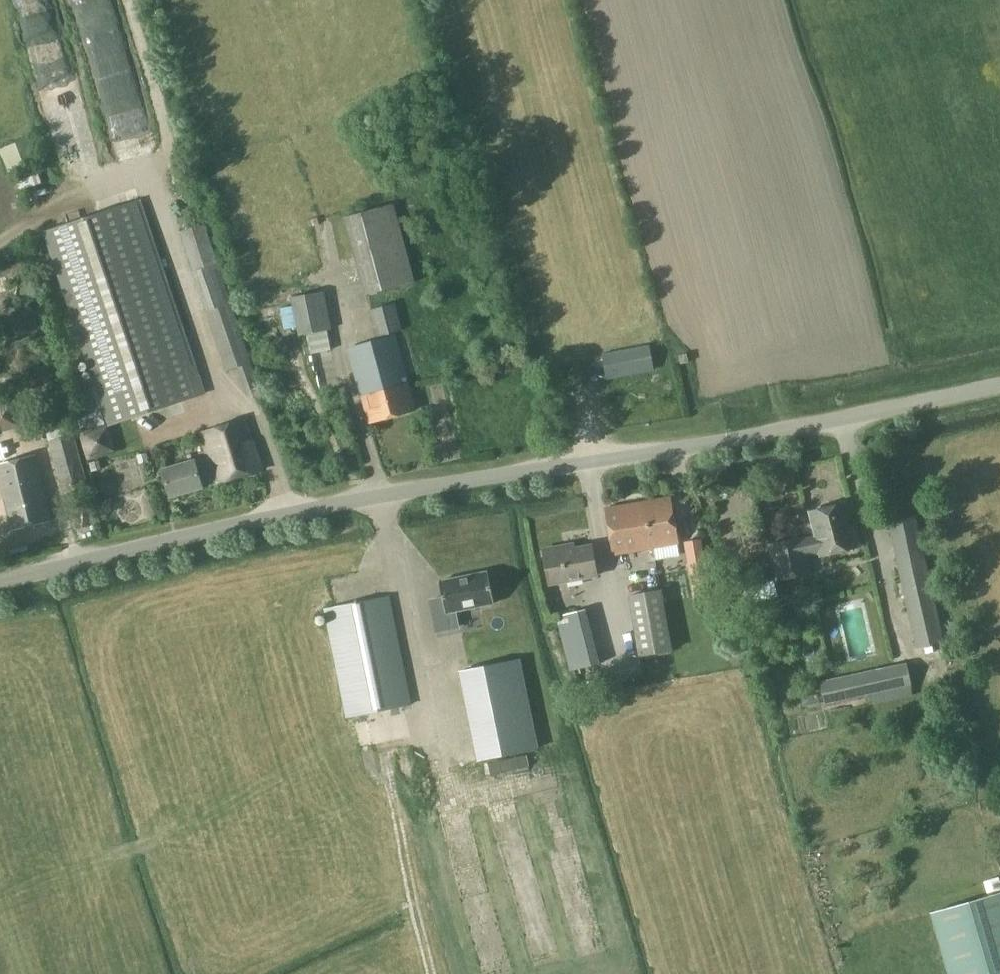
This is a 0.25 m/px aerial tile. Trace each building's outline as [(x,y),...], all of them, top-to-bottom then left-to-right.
[(49,231),(113,423),(205,393),(140,200),(49,231)] [(344,217),(365,295),(415,281),(394,203),(344,217)] [(227,370),(251,362),(244,341),(204,224),(181,232),(195,271),(193,272),(227,370)] [(291,297),(299,334),(331,327),(324,290),(291,297)] [(394,304),(375,309),(372,310),(379,335),(401,329),(394,304)] [(369,422),(415,410),(395,335),(349,348),(369,422)] [(606,378),(654,368),(649,345),(601,354),(606,378)] [(680,364),(688,362),(686,353),(678,355),(680,364)] [(206,458),(196,461),(196,460),(162,470),(170,497),(204,487),(203,484),(214,480),(215,483),(260,469),(245,419),(199,433),(206,458)] [(63,491),(87,484),(73,435),(49,441),(63,491)] [(50,519),(35,456),(0,464),(0,484),(11,528),(50,519)] [(613,554),(678,542),(670,496),(605,508),(613,554)] [(816,536),(803,539),(803,537),(769,544),(776,580),(810,573),(806,553),(820,551),(820,555),(859,547),(856,532),(851,533),(845,504),(811,511),(816,536)] [(915,520),(896,524),(923,645),(942,641),(915,520)] [(550,584),(597,575),(591,545),(576,547),(575,543),(543,549),(550,584)] [(447,612),(494,602),(488,571),(440,581),(443,597),(430,600),(436,631),(450,628),(447,612)] [(640,655),(671,649),(661,590),(629,595),(640,655)] [(346,716),(410,704),(388,596),(325,609),(346,716)] [(572,671),(599,663),(585,609),(558,616),(572,671)] [(519,658),(461,670),(480,760),(538,748),(519,658)] [(824,703),(912,685),(907,663),(819,682),(824,703)] [(931,913),(949,973),(999,973),(999,892),(931,913)]
